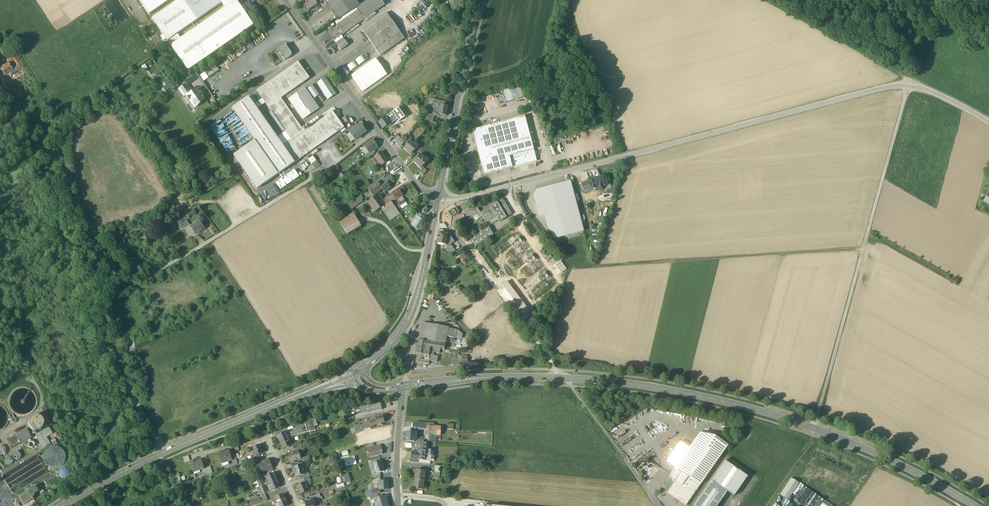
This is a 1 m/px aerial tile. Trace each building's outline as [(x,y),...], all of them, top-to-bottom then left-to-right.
[(149,13),(168,0),(139,0),(149,13)] [(152,18),(167,40),(196,20),(182,0),(178,0),(152,18)] [(171,45),(188,70),(254,25),(237,0),(236,0),(235,1),(225,8),(171,45)] [(196,20),(221,3),(220,0),(182,0),(196,20)] [(305,4),(303,5),(305,7),(306,6),(309,10),(317,5),(318,4),(317,2),(315,0),(302,0),(305,4)] [(328,3),(340,19),(356,8),(359,6),(355,0),(332,0),(328,3)] [(356,8),(358,11),(364,19),(365,19),(375,12),(385,5),(382,2),(381,0),(368,0),(359,6),(356,8)] [(249,1),(244,5),(248,12),(253,8),(249,1)] [(340,19),(335,22),(337,25),(358,11),(356,8),(340,19)] [(416,10),(407,16),(412,23),(420,17),(416,10)] [(358,11),(337,25),(343,34),(348,31),(358,24),(364,19),(358,11)] [(366,21),(376,14),(375,12),(365,19),(366,21)] [(386,13),(362,30),(375,49),(400,32),(386,13)] [(349,33),(359,26),(358,24),(348,31),(349,33)] [(375,49),(380,56),(404,38),(400,32),(375,49)] [(343,38),(336,43),(341,50),(348,45),(343,38)] [(286,50),(280,54),(284,60),(291,56),(292,53),(288,48),(286,50)] [(364,54),(346,68),(349,72),(368,59),(364,54)] [(376,58),(351,75),(363,92),(387,75),(376,58)] [(22,67),(17,59),(14,61),(18,69),(22,67)] [(310,78),(298,61),(289,67),(301,84),(310,78)] [(0,69),(1,71),(4,76),(8,73),(10,78),(15,75),(12,71),(8,64),(0,69)] [(289,67),(257,90),(263,99),(265,103),(269,107),(281,98),(301,84),(289,67)] [(203,81),(208,77),(204,71),(199,75),(203,81)] [(328,99),(337,94),(325,77),(317,83),(328,99)] [(166,85),(162,87),(165,91),(171,87),(164,78),(162,80),(166,85)] [(186,85),(180,89),(184,95),(190,90),(186,85)] [(515,87),(503,90),(507,102),(518,99),(515,87)] [(305,88),(291,98),(306,118),(320,108),(305,88)] [(197,89),(188,95),(192,101),(191,102),(194,105),(199,102),(200,104),(205,100),(202,96),(203,95),(201,92),(200,93),(197,89)] [(254,105),(249,97),(232,108),(255,140),(278,174),(295,162),(285,149),(257,109),(254,105)] [(304,131),(281,98),(269,107),(291,140),(304,131)] [(263,99),(254,105),(257,109),(265,103),(263,99)] [(446,103),(433,99),(431,108),(433,109),(432,113),(438,115),(440,105),(445,106),(446,103)] [(440,105),(438,115),(445,116),(447,106),(445,106),(440,105)] [(332,111),(328,114),(340,131),(344,128),(332,111)] [(392,112),(389,114),(393,121),(397,119),(395,116),(392,112)] [(340,131),(328,114),(304,131),(291,140),(294,143),(303,156),(340,131)] [(525,116),(472,130),(483,175),(512,167),(509,156),(534,150),(525,116)] [(385,117),(378,122),(383,128),(390,123),(385,117)] [(358,127),(350,133),(355,140),(367,132),(362,125),(361,124),(358,127)] [(566,136),(560,138),(563,148),(569,146),(566,136)] [(257,189),(278,174),(255,140),(237,152),(234,154),(233,155),(257,189)] [(372,140),(364,146),(369,152),(369,153),(373,150),(377,147),(372,140)] [(410,141),(409,141),(408,143),(403,149),(410,155),(411,155),(412,153),(413,152),(414,152),(418,147),(414,144),(414,145),(410,141)] [(303,156),(294,143),(285,149),(295,162),(303,156)] [(534,150),(509,156),(512,167),(537,161),(534,150)] [(381,152),(374,157),(381,166),(388,161),(381,152)] [(424,159),(420,155),(413,163),(420,169),(421,169),(422,167),(423,165),(424,166),(428,161),(425,158),(424,159)] [(320,165),(316,160),(311,163),(315,169),(320,165)] [(393,176),(401,170),(398,166),(390,172),(393,176)] [(427,171),(422,167),(421,169),(420,169),(418,172),(423,176),(427,171)] [(295,170),(279,180),(284,187),(299,176),(295,170)] [(390,175),(385,179),(389,185),(395,181),(390,175)] [(594,180),(589,182),(591,189),(596,188),(597,191),(606,189),(605,185),(610,184),(608,177),(604,177),(604,176),(593,179),(594,180)] [(385,179),(379,184),(383,189),(385,192),(391,187),(389,185),(385,179)] [(570,181),(532,191),(539,217),(544,216),(551,240),(583,231),(570,181)] [(377,182),(368,189),(371,194),(373,196),(382,189),(377,182)] [(591,189),(589,182),(582,183),(583,191),(591,189)] [(398,190),(392,194),(395,199),(397,198),(402,195),(398,190)] [(371,200),(367,202),(375,212),(381,208),(384,205),(383,201),(378,195),(374,198),(371,200)] [(360,197),(351,203),(350,203),(347,205),(351,210),(362,201),(361,200),(360,197)] [(512,214),(502,199),(497,202),(506,217),(512,214)] [(384,205),(381,208),(385,214),(395,207),(392,202),(391,201),(389,202),(384,205)] [(480,212),(480,213),(482,217),(486,223),(491,219),(496,216),(499,222),(506,217),(497,202),(480,212)] [(471,209),(471,207),(464,211),(469,219),(476,215),(479,219),(482,217),(480,213),(480,212),(476,206),(471,209)] [(395,207),(385,214),(390,220),(400,213),(395,207)] [(453,209),(448,212),(452,217),(457,213),(456,213),(459,211),(455,207),(453,209)] [(353,213),(339,222),(347,235),(361,226),(353,213)] [(411,224),(416,227),(421,217),(415,215),(411,224)] [(189,224),(185,217),(179,221),(183,227),(184,228),(189,224)] [(200,221),(190,227),(195,235),(205,229),(200,221)] [(489,227),(471,238),(475,246),(493,235),(489,227)] [(439,233),(437,243),(446,245),(447,237),(448,234),(443,233),(439,233)] [(450,244),(446,248),(451,254),(455,251),(450,244)] [(448,327),(423,323),(420,340),(428,342),(445,345),(445,344),(447,336),(448,328),(448,327)] [(457,330),(448,328),(447,336),(456,338),(457,330)] [(445,345),(428,342),(427,346),(426,346),(426,347),(430,347),(441,349),(444,350),(446,344),(445,344),(445,345)] [(422,346),(418,345),(416,353),(425,355),(428,356),(430,347),(426,347),(422,346)] [(441,349),(430,347),(428,356),(431,356),(430,361),(437,363),(438,357),(433,356),(434,353),(439,354),(440,350),(441,349)] [(380,403),(359,408),(361,415),(381,410),(380,403)] [(43,426),(44,423),(43,420),(41,417),(39,416),(36,415),(33,416),(30,418),(28,420),(28,423),(28,426),(30,429),(33,431),(36,431),(39,431),(41,429),(43,426)] [(383,416),(375,418),(376,420),(377,425),(379,424),(379,425),(381,425),(381,424),(384,423),(383,416)] [(313,420),(302,423),(303,425),(304,428),(305,433),(315,431),(313,420)] [(368,424),(361,426),(361,427),(362,432),(371,430),(370,426),(369,424),(368,424)] [(427,426),(426,426),(426,429),(426,438),(426,442),(428,442),(432,442),(436,442),(436,435),(437,427),(427,426)] [(49,428),(36,435),(44,447),(50,443),(46,437),(52,433),(49,428)] [(26,429),(17,434),(22,442),(30,438),(26,429)] [(297,430),(287,434),(288,438),(290,438),(292,437),(299,435),(298,430),(297,430)] [(287,434),(286,432),(277,436),(280,442),(288,438),(287,434)] [(414,432),(407,432),(406,441),(413,442),(415,442),(415,438),(416,432),(414,432)] [(666,461),(675,468),(672,472),(668,473),(664,478),(666,491),(686,505),(728,445),(715,436),(700,433),(689,448),(680,441),(666,461)] [(17,434),(6,440),(10,448),(22,442),(17,434)] [(288,438),(280,442),(283,449),(291,446),(290,442),(291,442),(291,441),(290,438),(288,438)] [(260,445),(252,448),(255,456),(255,457),(259,455),(263,454),(260,445)] [(374,447),(367,448),(368,452),(368,453),(369,454),(370,454),(371,457),(383,454),(382,451),(382,450),(381,450),(379,445),(374,447)] [(427,450),(418,449),(418,452),(418,455),(417,455),(416,460),(419,460),(423,460),(423,461),(428,461),(428,451),(429,450),(427,450)] [(229,451),(224,453),(224,452),(221,453),(221,452),(218,453),(222,464),(232,461),(231,457),(229,451)] [(294,453),(287,454),(289,462),(301,459),(299,452),(299,451),(294,453)] [(354,458),(340,461),(342,468),(356,464),(354,458)] [(725,459),(711,480),(727,491),(734,496),(749,475),(725,459)] [(201,460),(194,463),(194,461),(191,462),(194,473),(204,469),(201,460)] [(269,461),(260,464),(264,472),(272,468),(269,461)] [(381,461),(373,463),(376,473),(377,474),(380,473),(384,471),(381,461)] [(302,465),(294,467),(296,477),(303,475),(305,475),(305,474),(302,465)] [(259,474),(257,470),(254,471),(257,478),(260,477),(265,474),(264,472),(259,474)] [(425,471),(416,470),(415,479),(424,480),(425,471)] [(265,477),(267,483),(268,484),(277,480),(274,473),(267,476),(265,477)] [(261,479),(260,477),(257,478),(256,478),(260,488),(264,487),(265,486),(264,484),(261,479)] [(424,480),(415,479),(414,489),(423,490),(424,480)] [(277,480),(268,484),(270,488),(271,491),(274,490),(280,488),(280,487),(277,480)] [(388,480),(379,481),(380,488),(380,490),(389,490),(388,480)] [(693,505),(717,505),(727,491),(711,480),(693,505)] [(44,481),(35,487),(35,486),(30,489),(33,494),(38,491),(37,491),(47,485),(44,481)] [(305,483),(297,487),(300,495),(309,491),(307,487),(306,487),(305,483)] [(30,489),(18,497),(23,505),(33,499),(32,497),(33,497),(33,496),(34,495),(33,494),(30,489)] [(795,498),(787,492),(778,505),(790,505),(795,498)] [(275,498),(278,505),(289,505),(283,494),(275,498)] [(375,505),(381,505),(388,504),(386,496),(379,498),(373,499),(375,505)] [(250,501),(251,505),(253,505),(262,503),(260,497),(250,501)]
